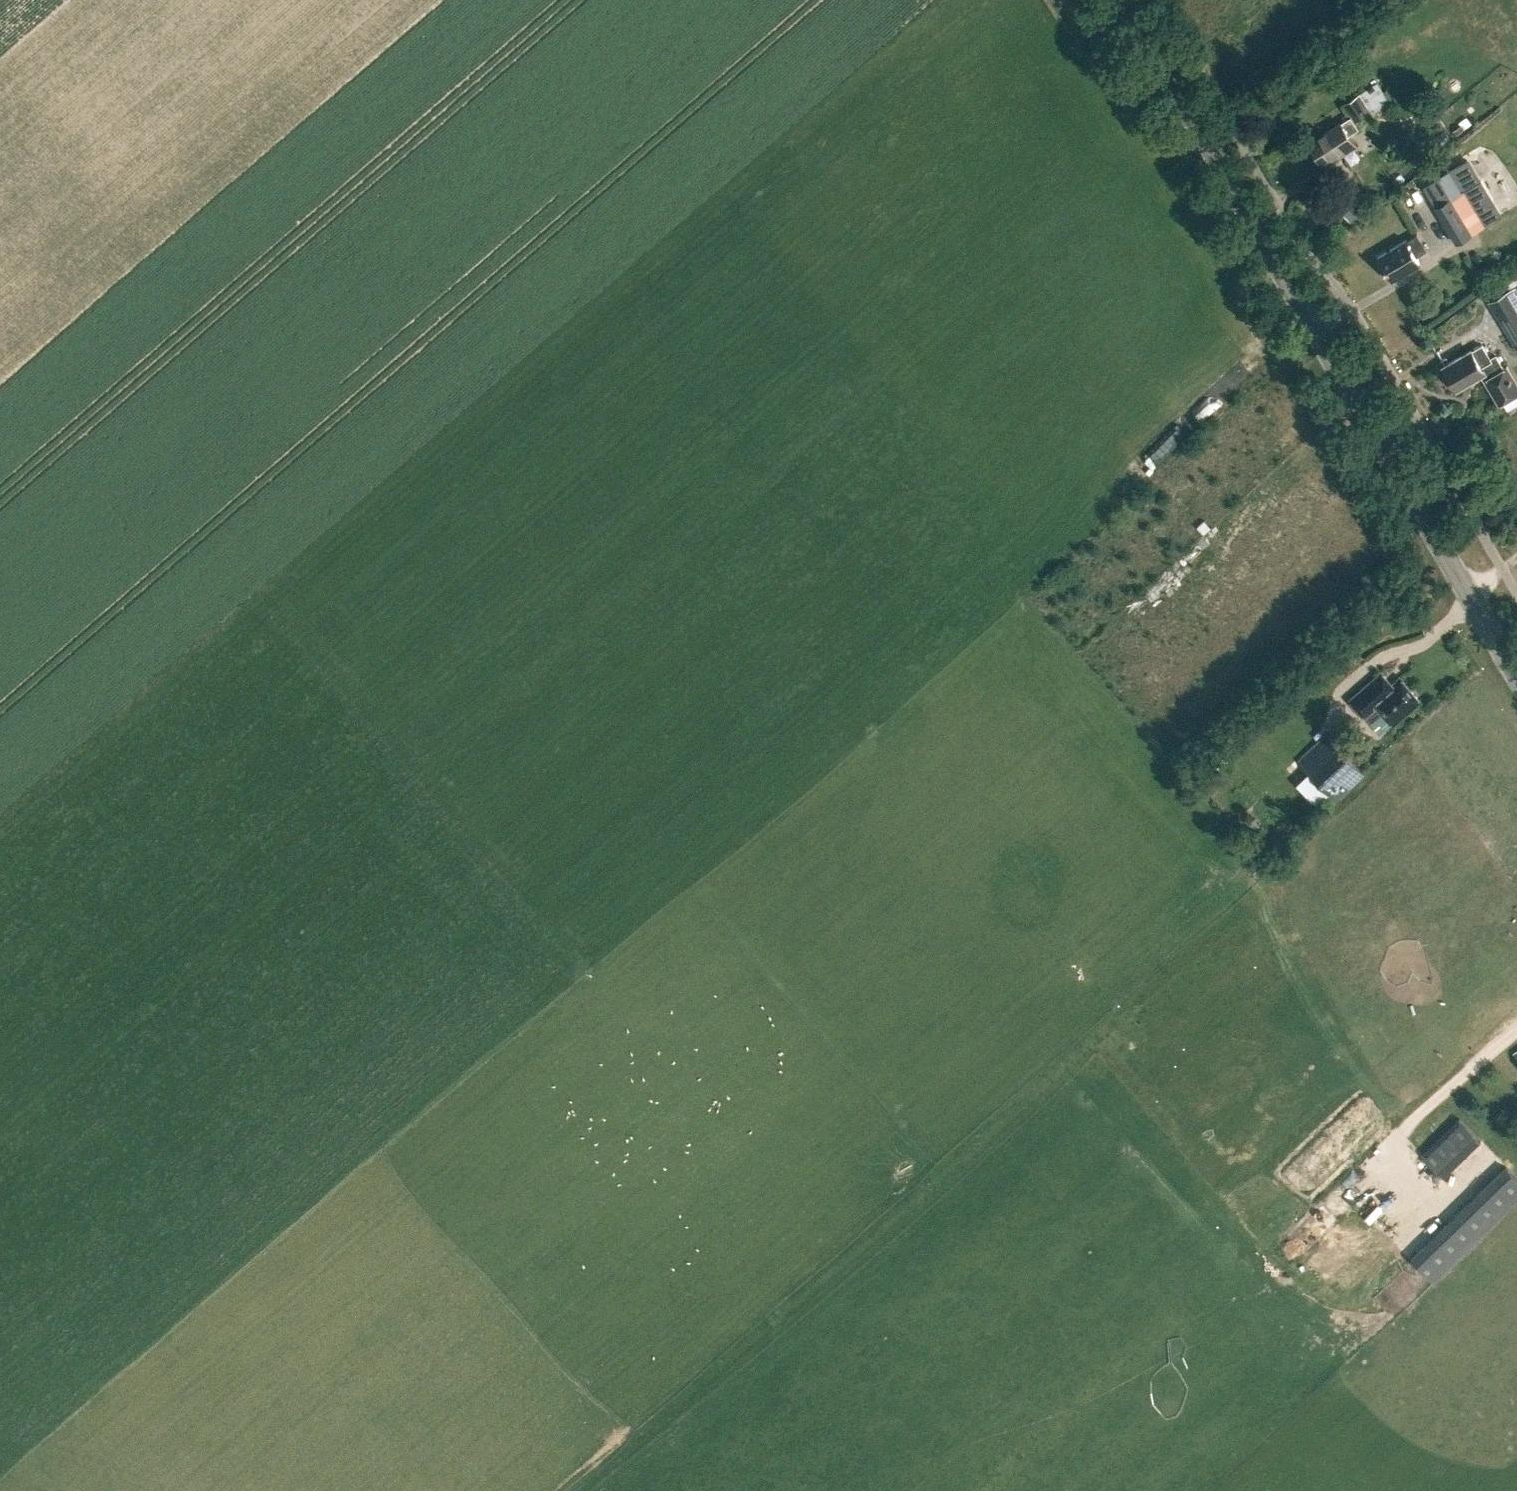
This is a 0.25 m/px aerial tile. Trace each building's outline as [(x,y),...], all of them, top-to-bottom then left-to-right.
[(1356,120),(1370,111),(1374,117),(1392,105),(1376,82),(1344,103),(1356,120)] [(1359,128),(1355,121),(1351,116),(1310,142),(1322,162),(1338,152),(1340,155),(1356,145),(1349,134),(1359,128)] [(1453,169),(1441,176),(1453,196),(1464,189),(1453,169)] [(1455,242),(1502,215),(1480,180),(1464,189),(1453,196),(1434,207),(1455,242)] [(1416,256),(1426,250),(1417,235),(1408,240),(1377,257),(1391,281),(1420,264),(1416,256)] [(1489,301),(1516,348),(1516,284),(1489,301)] [(1483,344),(1472,350),(1472,348),(1442,365),(1455,389),(1482,375),(1499,405),(1516,395),(1516,383),(1508,366),(1505,368),(1498,356),(1492,359),(1483,344)] [(1392,684),(1381,672),(1350,700),(1365,717),(1377,706),(1394,725),(1421,700),(1400,677),(1392,684)] [(1337,799),(1365,772),(1327,733),(1299,760),(1337,799)] [(1421,1154),(1437,1170),(1442,1175),(1480,1139),(1474,1133),(1459,1118),(1421,1154)] [(1449,1207),(1462,1219),(1516,1160),(1504,1148),(1449,1207)] [(1441,1280),(1516,1203),(1516,1165),(1516,1164),(1420,1259),(1441,1280)]
